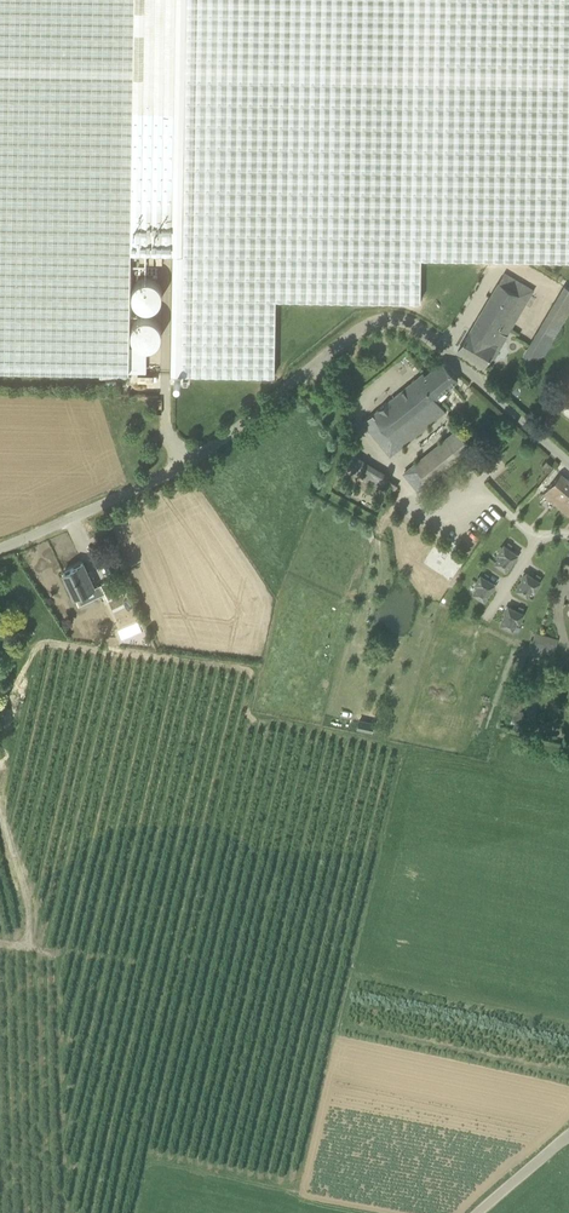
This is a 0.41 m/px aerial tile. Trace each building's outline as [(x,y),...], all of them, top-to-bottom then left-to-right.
[(129,372),(131,252),(183,253),(181,373),(275,374),(276,298),(421,300),(421,257),(568,259),(568,0),(0,0),(0,370),(129,372)] [(496,346),(499,348),(533,290),(504,273),(458,351),(484,366),(496,346)] [(158,283),(157,282),(156,281),(154,280),(152,279),(150,278),(147,278),(145,278),(143,279),(140,280),(138,281),(137,283),(135,284),(134,287),(133,289),(132,291),(132,294),(132,296),(133,298),(134,300),(135,302),(137,304),(139,306),(141,307),(143,308),(146,308),(148,308),(151,308),(153,307),(155,306),(157,304),(159,303),(160,301),(161,299),(162,296),(162,294),(162,292),(162,289),(161,287),(160,285),(158,283)] [(550,310),(565,319),(568,312),(568,288),(565,285),(559,295),(550,310)] [(161,344),(162,320),(144,319),(143,344),(161,344)] [(423,373),(363,422),(391,456),(446,411),(435,398),(458,380),(442,361),(425,375),(423,373)] [(474,445),(459,428),(414,465),(428,482),(474,445)] [(542,465),(549,470),(553,466),(546,460),(542,465)] [(568,504),(568,480),(562,474),(549,487),(568,504)] [(502,555),(496,562),(506,570),(517,555),(504,545),(499,553),(502,555)] [(83,563),(64,572),(75,596),(95,587),(83,563)] [(527,573),(517,589),(527,596),(532,588),(535,590),(540,582),(527,573)] [(479,585),(474,593),(485,600),(495,584),(481,575),(476,583),(479,585)] [(102,585),(108,599),(117,596),(111,581),(102,585)] [(509,607),(501,624),(513,629),(517,620),(520,622),(523,613),(509,607)] [(553,657),(555,647),(531,640),(528,653),(537,656),(537,653),(553,657)]
